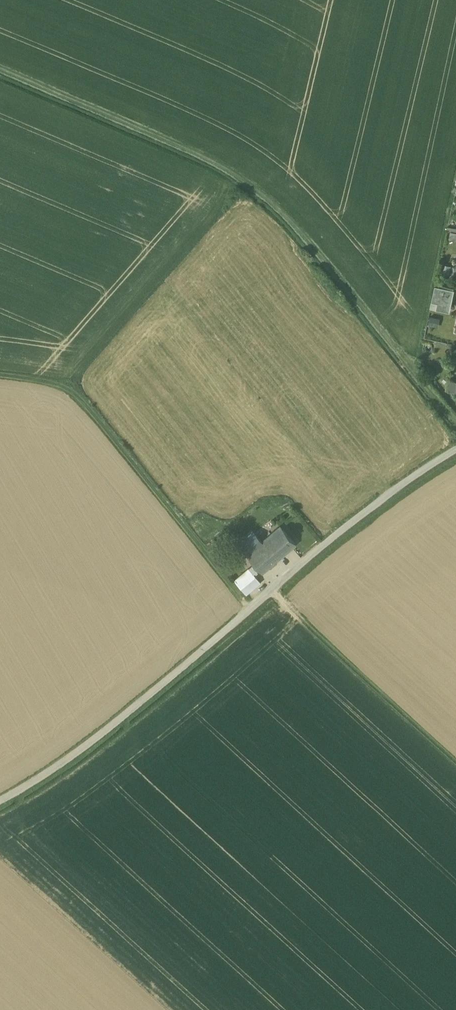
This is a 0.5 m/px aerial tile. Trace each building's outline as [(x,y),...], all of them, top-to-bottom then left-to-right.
[(452,291),(435,287),(432,302),(449,306),(452,291)] [(439,325),(440,317),(430,316),(429,324),(439,325)] [(262,542),(260,543),(275,560),(287,550),(287,549),(288,549),(289,548),(295,543),(280,526),(262,542)] [(262,542),(253,533),(240,544),(239,544),(248,554),(260,543),(262,542)] [(275,560),(260,543),(248,554),(262,571),(275,560)] [(235,581),(246,594),(260,582),(249,569),(235,581)]
